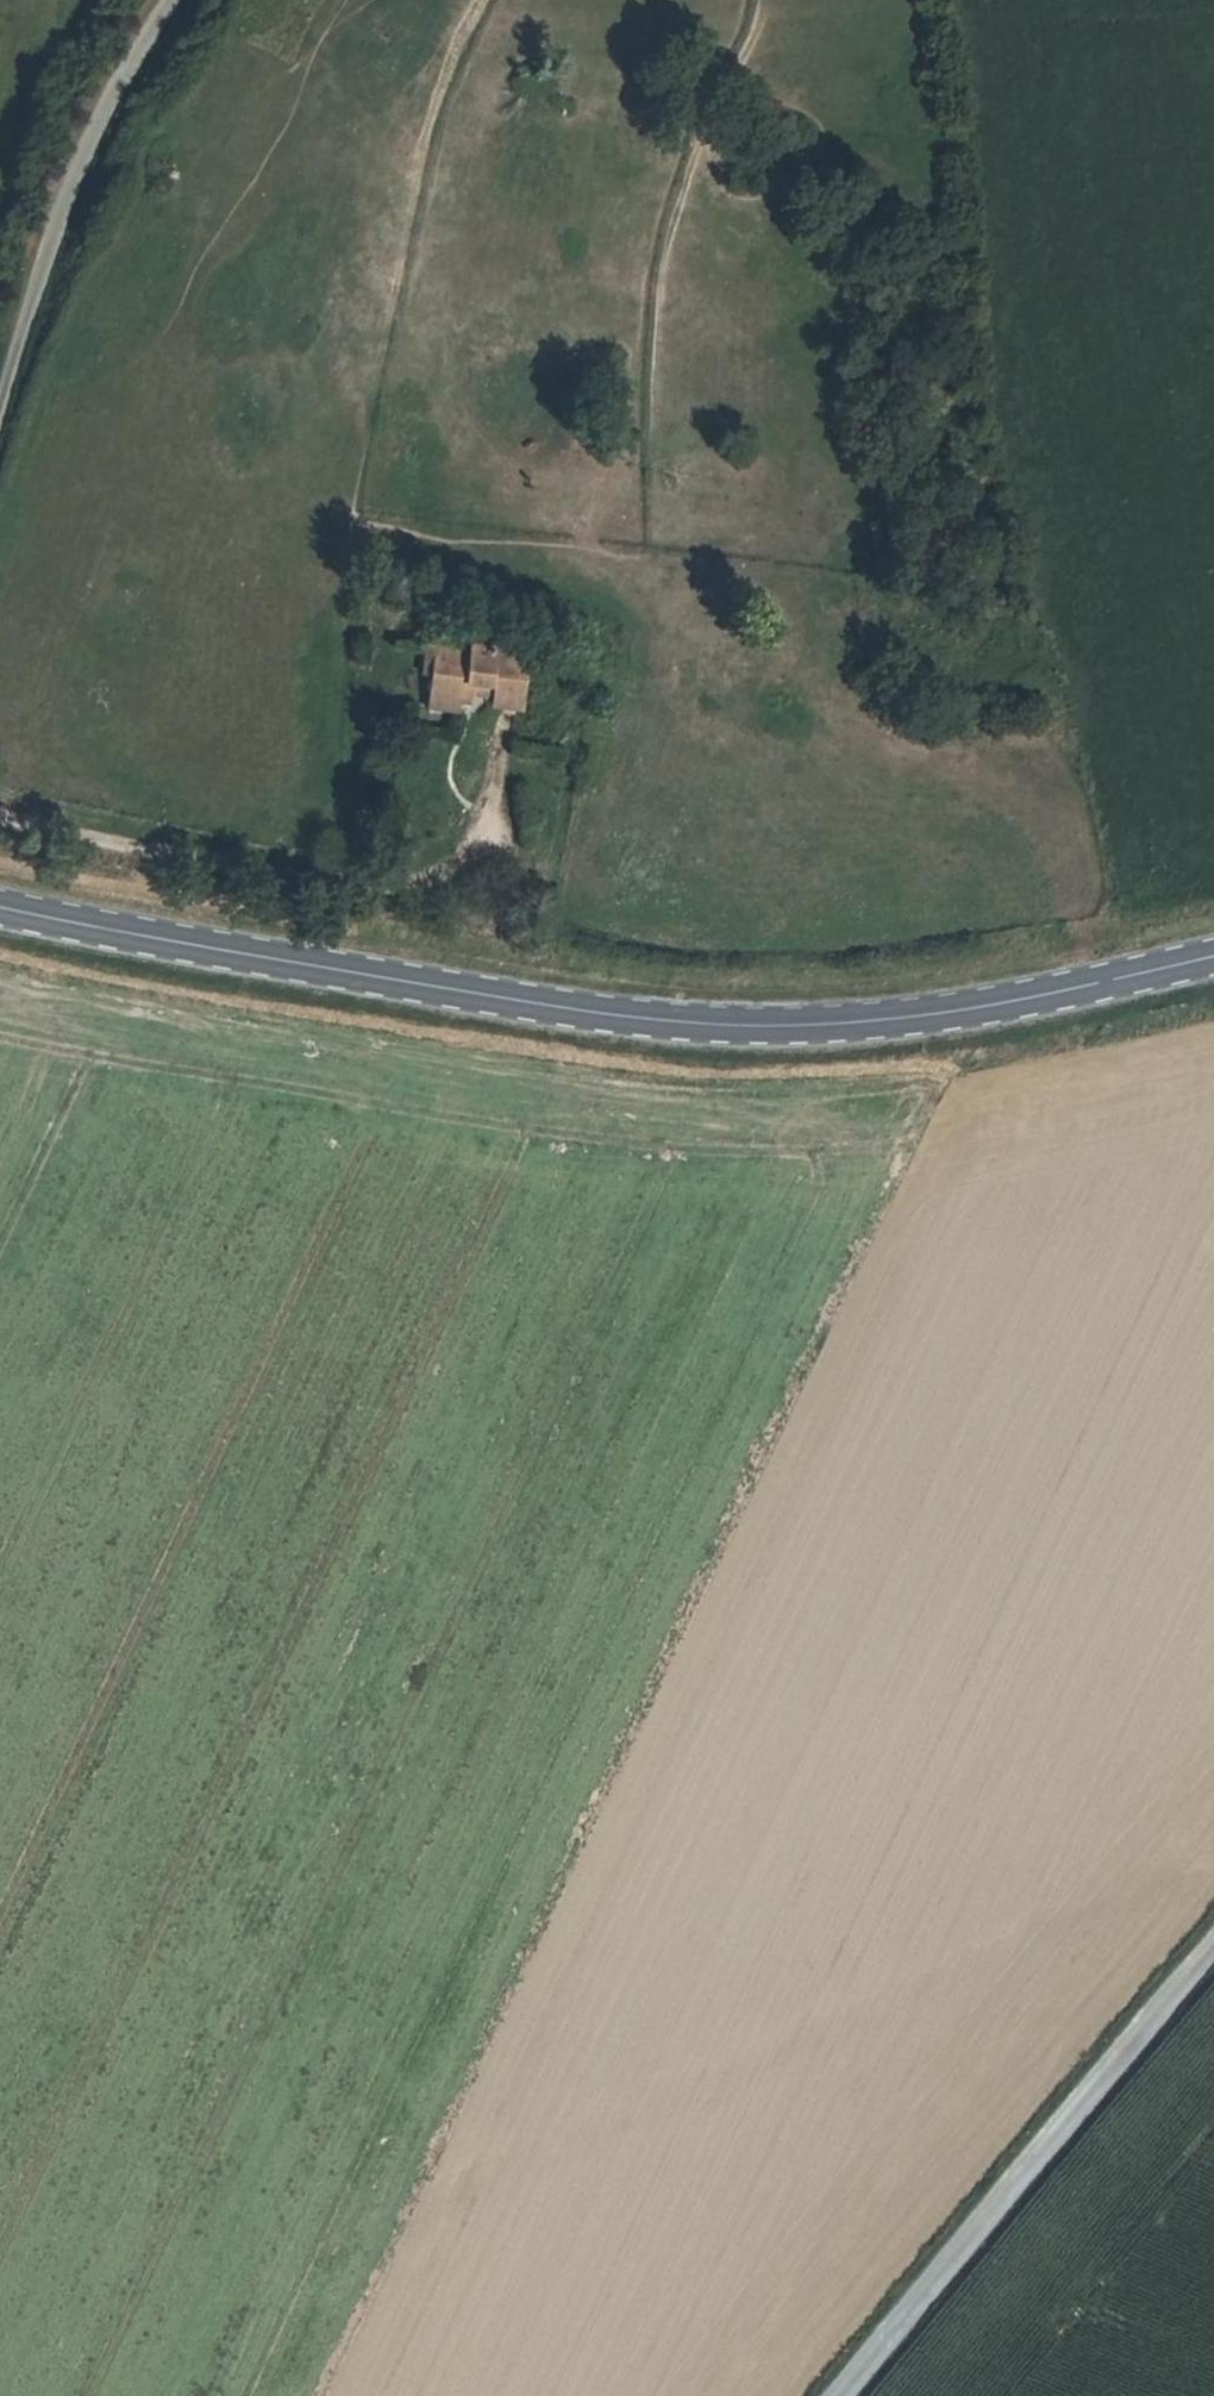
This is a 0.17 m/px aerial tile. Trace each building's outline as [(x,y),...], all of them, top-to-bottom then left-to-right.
[(491,694),(490,713),(516,715),(520,657),(468,652),(466,660),(423,656),(419,679),(436,682),(433,707),(464,709),(466,693),(491,694)]
